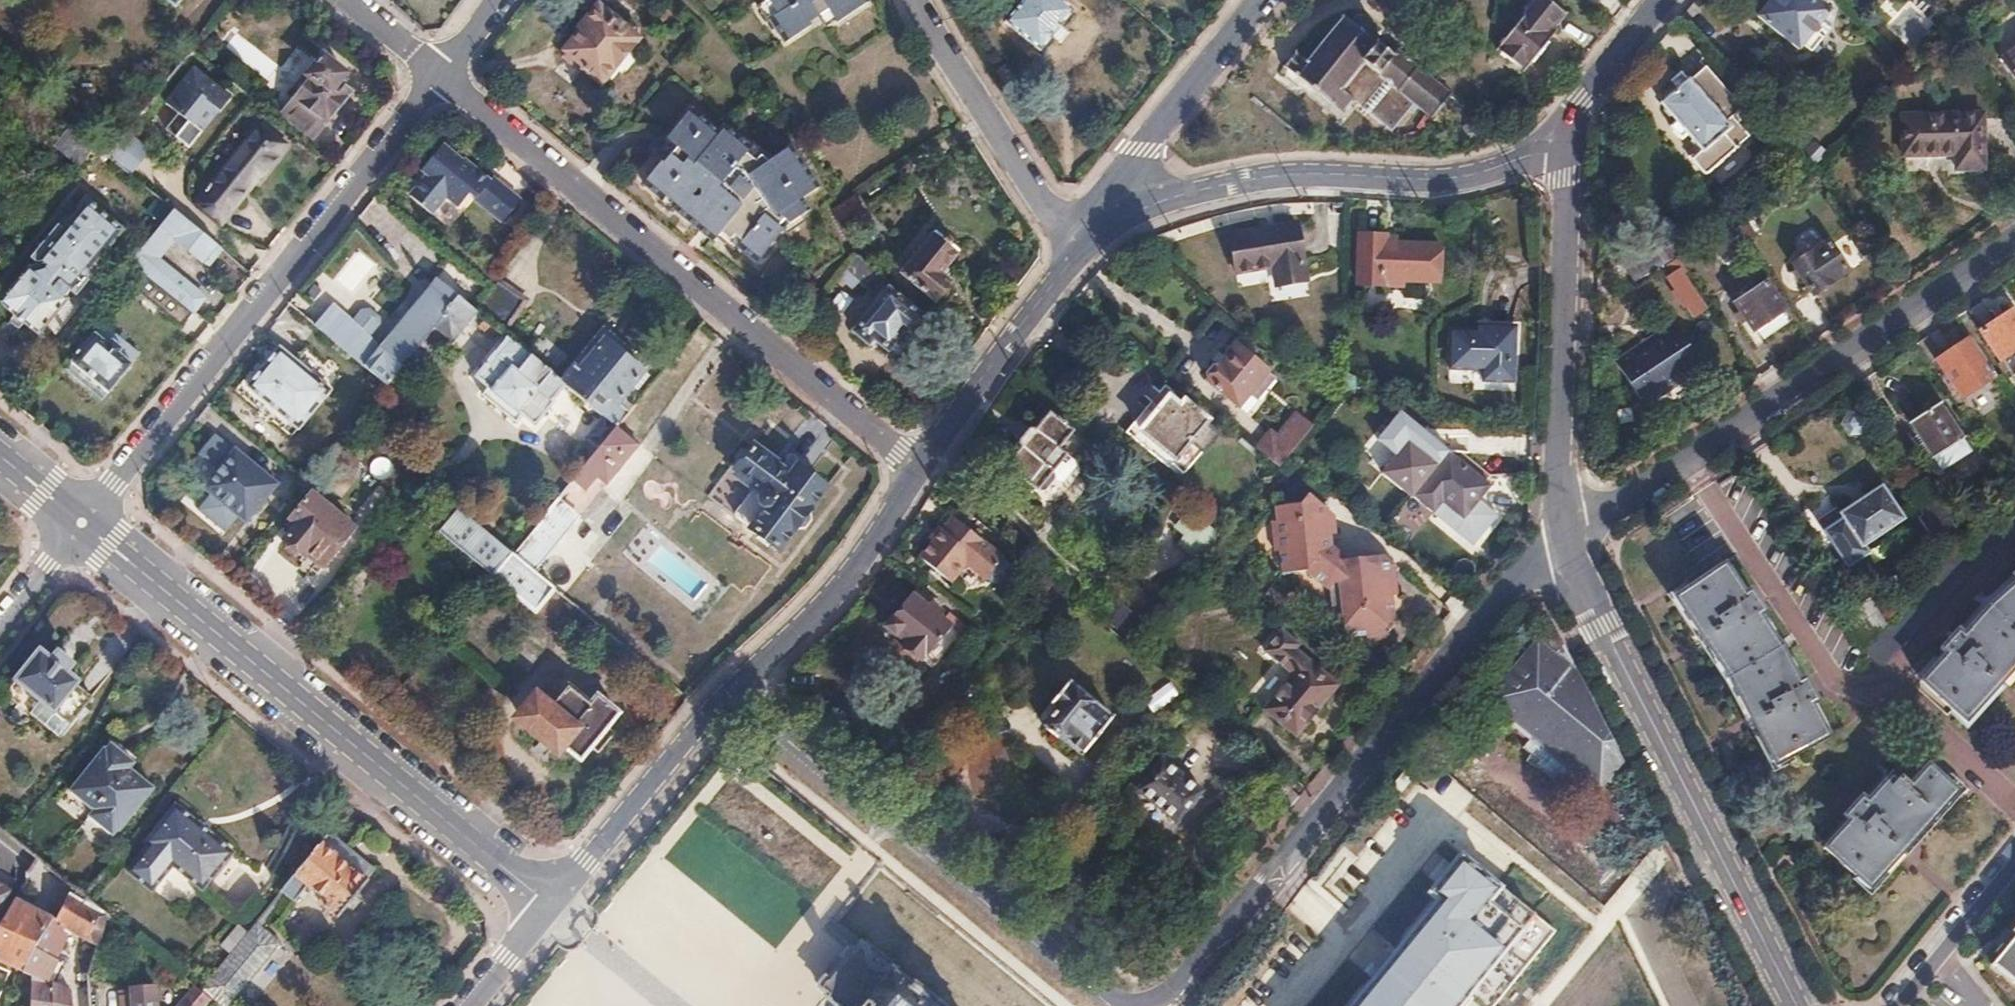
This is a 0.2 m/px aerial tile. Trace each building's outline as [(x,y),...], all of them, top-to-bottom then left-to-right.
[(786,40),(813,23),(811,19),(827,8),(836,21),(870,0),(761,0),(786,40)] [(1006,21),(1041,50),(1073,9),(1061,0),(1023,0),(1006,21)] [(1497,48),(1525,70),(1557,31),(1555,29),(1567,14),(1549,0),(1531,0),(1523,10),(1526,12),(1497,48)] [(1757,17),(1802,53),(1833,15),(1814,0),(1771,0),(1757,17)] [(1916,47),(1931,17),(1902,2),(1887,32),(1916,47)] [(577,28),(561,48),(581,64),(579,66),(598,82),(630,42),(628,40),(633,35),(634,33),(633,25),(626,19),(620,19),(618,22),(594,3),(575,26),(577,28)] [(1310,62),(1298,76),(1346,115),(1357,103),(1395,134),(1419,105),(1436,119),(1457,94),(1402,48),(1394,57),(1373,40),(1380,30),(1362,16),(1354,25),(1346,18),(1310,62)] [(227,44),(265,79),(275,68),(237,33),(227,44)] [(2002,58),(2014,77),(2014,50),(2002,58)] [(1298,52),(1286,66),(1298,76),(1310,62),(1298,52)] [(296,93),(282,111),(312,136),(350,91),(338,81),(345,72),(324,54),(308,73),(311,76),(308,79),(301,80),(297,83),(295,88),(296,93)] [(226,102),(185,65),(143,112),(183,149),(226,102)] [(1688,80),(1661,104),(1675,121),(1669,127),(1672,133),(1675,137),(1681,141),(1687,135),(1701,151),(1690,161),(1703,177),(1747,138),(1731,120),(1742,111),(1705,68),(1690,82),(1688,80)] [(664,162),(647,184),(716,241),(720,237),(736,251),(739,247),(759,264),(786,230),(790,233),(808,221),(805,215),(810,211),(802,199),(819,188),(792,146),(770,161),(766,157),(769,153),(760,146),(757,150),(729,126),(724,134),(694,109),(669,139),(680,148),(668,164),(664,162)] [(1915,111),(1911,152),(1963,157),(1961,173),(1989,176),(1996,119),(1915,111)] [(259,123),(193,202),(218,223),(283,143),(259,123)] [(79,131),(65,147),(85,162),(98,147),(79,131)] [(107,155),(125,175),(147,155),(128,135),(107,155)] [(424,176),(407,198),(430,216),(444,198),(456,208),(467,194),(473,198),(471,201),(499,222),(515,201),(487,178),(484,182),(459,161),(449,154),(439,146),(419,172),(424,176)] [(451,150),(449,154),(459,161),(461,157),(451,150)] [(855,197),(833,211),(840,223),(862,208),(855,197)] [(27,269),(0,302),(14,314),(9,320),(8,323),(17,330),(20,329),(25,323),(39,335),(67,300),(66,297),(70,291),(76,296),(104,262),(95,255),(98,252),(101,254),(121,230),(86,201),(63,230),(60,227),(57,228),(31,259),(37,264),(34,268),(32,267),(29,267),(27,269)] [(174,210),(133,260),(183,300),(194,287),(158,257),(168,244),(168,238),(172,233),(214,267),(226,252),(174,210)] [(1294,224),(1228,235),(1234,273),(1270,266),(1274,288),(1304,282),(1294,224)] [(936,233),(903,273),(933,298),(939,298),(950,283),(946,280),(951,273),(945,267),(959,250),(936,233)] [(1362,235),(1360,286),(1403,287),(1404,280),(1441,280),(1442,245),(1387,244),(1387,236),(1362,235)] [(1828,242),(1795,265),(1814,294),(1847,271),(1828,242)] [(1665,245),(1626,268),(1635,282),(1673,259),(1665,245)] [(858,257),(841,277),(856,290),(861,283),(874,294),(886,280),(858,257)] [(1678,260),(1667,267),(1672,276),(1668,278),(1694,318),(1707,309),(1683,273),(1687,270),(1681,261),(1679,262),(1678,260)] [(1765,282),(1733,303),(1754,334),(1785,313),(1765,282)] [(323,303),(308,321),(387,384),(435,326),(458,298),(441,284),(385,353),(323,303)] [(494,289),(479,308),(505,329),(524,304),(498,284),(494,289)] [(888,291),(855,332),(870,344),(874,340),(888,351),(917,315),(888,291)] [(458,298),(435,326),(453,341),(476,312),(458,298)] [(1981,333),(2000,363),(2004,360),(2014,375),(2014,374),(2014,316),(2012,312),(1981,333)] [(104,322),(70,363),(105,392),(139,350),(104,322)] [(1673,324),(1615,360),(1641,405),(1700,368),(1673,324)] [(1455,332),(1453,368),(1486,369),(1485,381),(1515,382),(1517,328),(1495,327),(1495,333),(1455,332)] [(507,338),(475,377),(488,388),(482,395),(516,424),(522,416),(535,427),(555,403),(553,401),(566,385),(557,378),(507,338)] [(559,375),(557,378),(566,385),(605,417),(616,426),(627,413),(616,404),(642,372),(601,338),(575,368),(570,364),(566,369),(563,366),(557,373),(559,375)] [(1970,339),(1937,361),(1962,398),(1995,376),(1970,339)] [(1213,365),(1207,373),(1207,376),(1210,378),(1207,381),(1238,406),(1267,371),(1236,345),(1219,367),(1216,365),(1213,365)] [(280,350),(248,389),(299,430),(330,391),(280,350)] [(1140,409),(1127,426),(1138,435),(1134,440),(1158,459),(1165,452),(1175,460),(1201,428),(1166,400),(1151,418),(1140,409)] [(1938,403),(1910,421),(1933,456),(1961,437),(1938,403)] [(1844,404),(1841,421),(1850,435),(1866,439),(1869,421),(1861,408),(1844,404)] [(1272,431),(1257,449),(1279,467),(1287,458),(1314,425),(1298,412),(1279,436),(1272,431)] [(1019,450),(1005,467),(1012,473),(1011,475),(1020,483),(1022,481),(1038,494),(1044,493),(1053,481),(1066,480),(1074,469),(1074,461),(1059,449),(1072,432),(1067,428),(1068,425),(1058,417),(1056,419),(1050,413),(1036,430),(1029,429),(1016,445),(1019,450)] [(605,417),(590,436),(601,445),(616,426),(605,417)] [(601,445),(573,479),(585,489),(595,477),(605,485),(638,444),(616,426),(601,445)] [(1408,440),(1382,472),(1411,496),(1412,495),(1433,512),(1441,502),(1463,519),(1491,485),(1448,451),(1437,463),(1408,440)] [(337,446),(325,460),(345,477),(357,463),(337,446)] [(248,524),(280,482),(235,447),(204,488),(210,493),(196,510),(224,532),(237,515),(248,524)] [(754,449),(737,472),(758,487),(739,514),(739,518),(742,522),(783,551),(798,529),(802,531),(808,531),(815,521),(813,513),(810,511),(826,489),(796,467),(789,477),(773,466),(775,464),(754,449)] [(1881,489),(1842,515),(1863,546),(1902,520),(1881,489)] [(1276,518),(1271,519),(1275,551),(1280,550),(1283,574),(1303,571),(1330,594),(1338,588),(1341,614),(1331,615),(1333,625),(1347,636),(1383,632),(1396,616),(1393,596),(1389,596),(1387,578),(1397,564),(1385,555),(1348,559),(1330,544),(1329,534),(1325,534),(1324,519),(1327,519),(1326,508),(1306,492),(1297,503),(1274,506),(1276,518)] [(296,526),(283,541),(286,544),(284,550),(294,558),(301,556),(303,557),(306,554),(322,568),(353,529),(310,494),(289,520),(296,526)] [(533,528),(512,554),(533,572),(578,517),(557,499),(533,528)] [(458,510),(439,532),(493,577),(512,554),(458,510)] [(953,519),(921,560),(952,585),(969,565),(988,580),(1004,559),(953,519)] [(512,554),(493,577),(535,612),(553,589),(545,582),(533,572),(512,554)] [(1725,563),(1675,597),(1729,678),(1775,765),(1829,737),(1812,706),(1818,702),(1805,679),(1800,682),(1782,647),(1760,615),(1765,612),(1751,590),(1746,593),(1725,563)] [(1922,682),(1965,722),(2014,669),(2014,583),(1990,607),(1962,636),(1959,633),(1943,652),(1946,655),(1922,682)] [(918,593),(890,627),(908,643),(904,648),(907,650),(905,653),(915,661),(917,658),(931,669),(960,634),(939,616),(942,612),(918,593)] [(1871,598),(1837,620),(1854,645),(1863,652),(1889,625),(1871,598)] [(1553,623),(1486,705),(1529,740),(1524,747),(1540,761),(1536,765),(1586,806),(1599,790),(1601,791),(1622,766),(1624,764),(1553,623)] [(41,647),(16,676),(42,697),(71,722),(92,695),(79,684),(80,680),(68,670),(70,667),(57,655),(54,658),(41,647)] [(1293,673),(1264,710),(1297,736),(1337,686),(1298,653),(1287,668),(1293,673)] [(1055,712),(1043,727),(1062,743),(1064,741),(1082,756),(1112,719),(1068,683),(1049,707),(1055,712)] [(531,700),(517,719),(553,748),(558,742),(578,758),(614,710),(592,693),(589,697),(580,689),(574,695),(561,684),(542,708),(531,700)] [(71,722),(42,697),(31,711),(59,735),(71,722)] [(103,746),(65,794),(91,816),(89,819),(111,837),(152,787),(128,768),(126,770),(120,765),(126,757),(109,744),(106,748),(103,746)] [(1191,756),(1203,779),(1223,768),(1212,745),(1191,756)] [(126,757),(120,765),(126,770),(128,768),(132,762),(126,757)] [(1164,760),(1139,791),(1177,822),(1202,791),(1164,760)] [(1849,820),(1823,848),(1870,888),(1963,784),(1952,775),(1946,782),(1925,764),(1908,784),(1899,777),(1896,780),(1890,774),(1866,801),(1861,797),(1844,816),(1849,820)] [(146,843),(124,869),(149,890),(170,863),(201,889),(232,851),(174,804),(143,840),(146,843)] [(328,832),(321,840),(368,877),(374,869),(328,832)] [(321,840),(281,890),(286,894),(294,901),(309,883),(325,896),(320,901),(339,916),(370,879),(368,877),(321,840)] [(1533,917),(1497,887),(1496,889),(1457,858),(1427,895),(1436,903),(1351,1005),(1461,1005),(1533,917)] [(13,889),(0,879),(0,911),(13,889)] [(67,882),(48,913),(54,915),(59,918),(77,890),(67,882)] [(27,972),(35,976),(33,1005),(74,1005),(72,990),(50,981),(58,960),(56,959),(67,935),(64,930),(65,927),(68,926),(71,930),(87,940),(99,945),(109,916),(85,897),(82,894),(77,890),(59,918),(54,915),(27,972)] [(200,990),(214,1002),(219,1005),(226,1005),(278,942),(260,926),(286,894),(281,890),(200,990)] [(0,927),(0,960),(20,969),(27,972),(54,915),(48,913),(17,897),(0,927)] [(1991,965),(2014,984),(2014,927),(2010,933),(2014,937),(1991,965)] [(913,979),(911,983),(897,971),(900,967),(867,940),(864,943),(862,941),(854,951),(851,949),(849,952),(846,949),(839,957),(843,960),(840,964),(841,965),(831,977),(830,976),(826,980),(823,977),(817,984),(820,987),(818,990),(826,996),(824,998),(834,1005),(946,1005),(913,979)] [(109,981),(89,983),(91,1005),(111,1003),(109,981)] [(132,989),(134,1005),(159,1005),(158,987),(132,989)]
